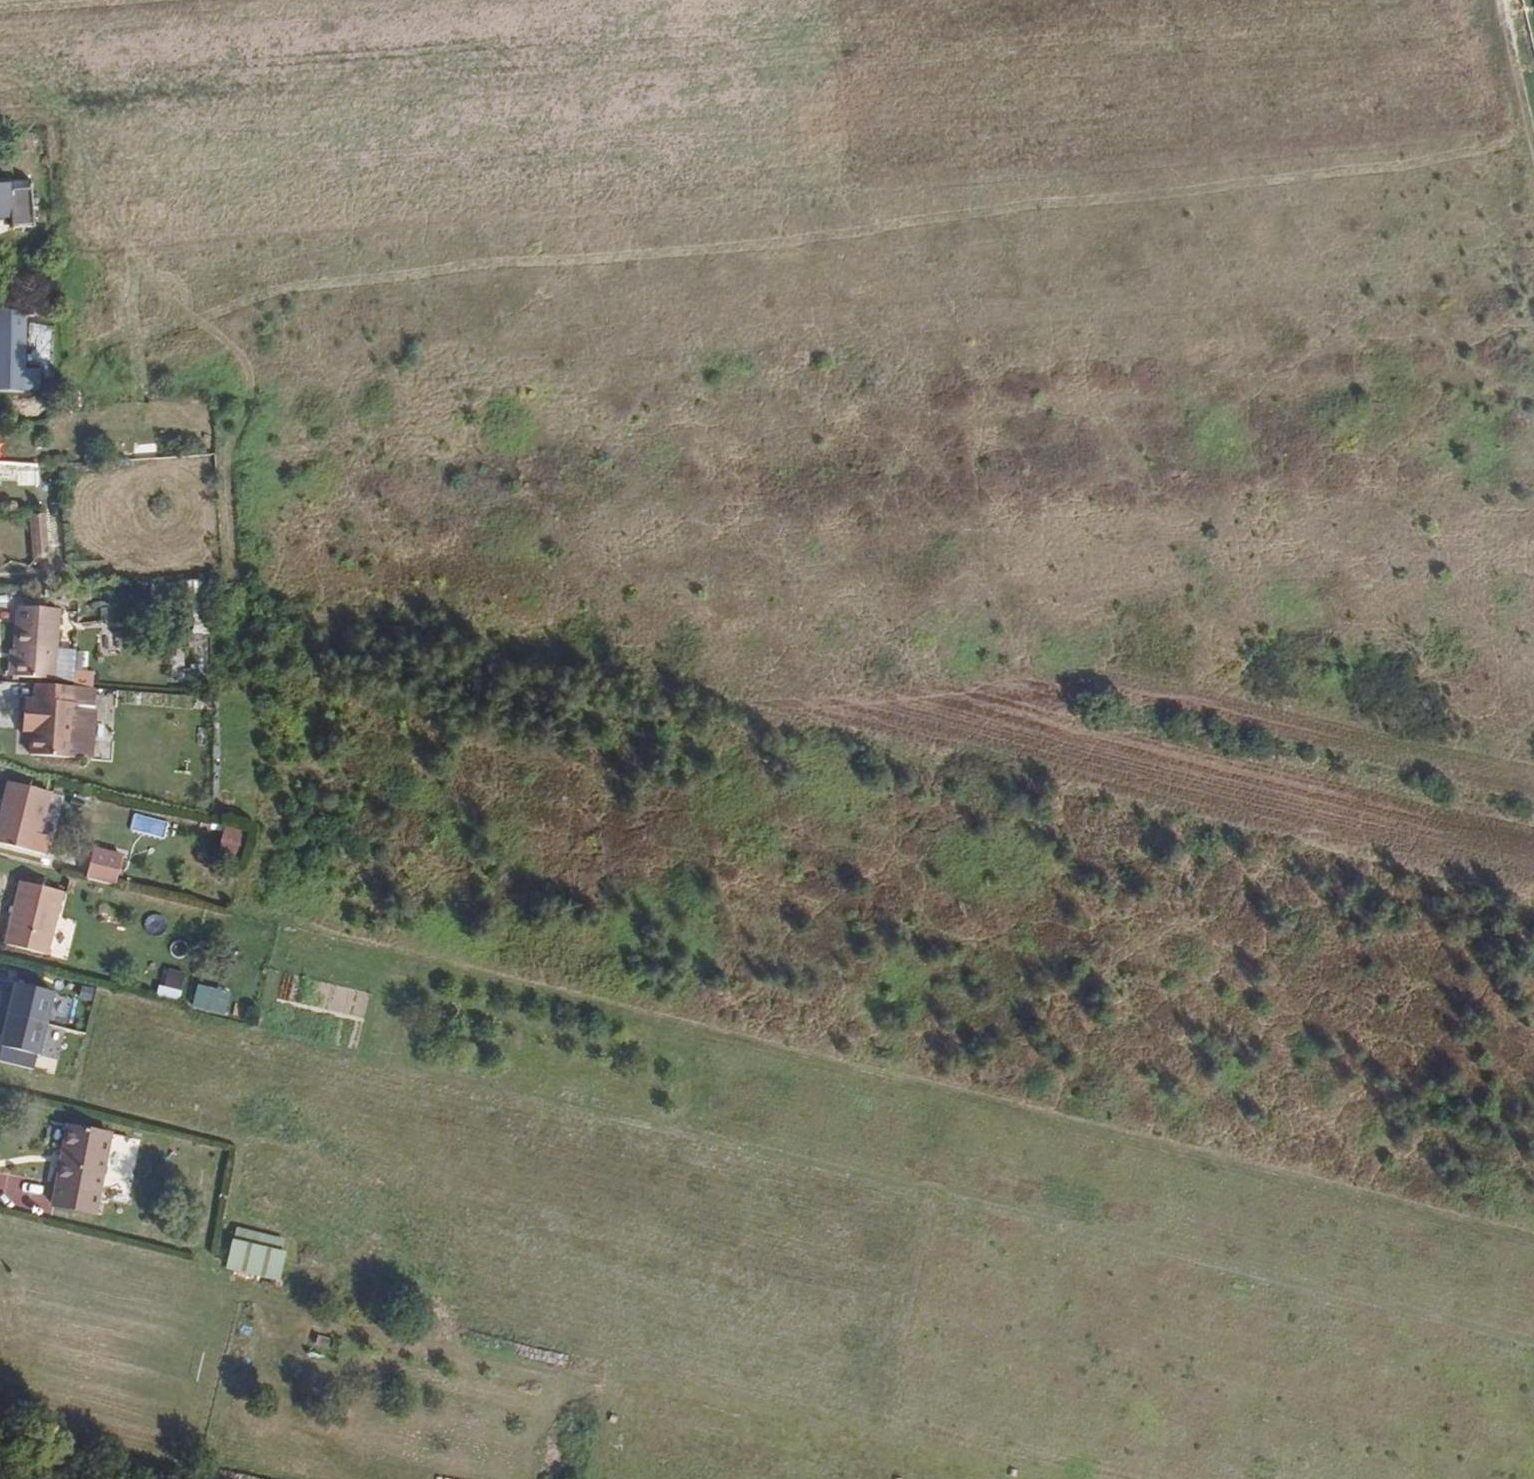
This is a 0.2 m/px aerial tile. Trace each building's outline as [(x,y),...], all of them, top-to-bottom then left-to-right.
[(34,172),(12,173),(12,172),(0,173),(0,207),(13,206),(13,217),(37,216),(34,172)] [(0,328),(0,375),(27,376),(28,328),(0,328)] [(51,547),(46,512),(30,514),(34,549),(51,547)] [(65,598),(22,595),(17,662),(59,666),(65,598)] [(97,677),(38,672),(37,688),(26,688),(24,711),(34,712),(34,720),(32,743),(96,748),(101,699),(79,697),(80,691),(96,692),(97,677)] [(34,712),(24,711),(23,719),(34,720),(34,712)] [(44,828),(53,788),(13,779),(0,831),(0,835),(40,844),(44,828)] [(236,821),(218,817),(212,839),(232,845),(236,821)] [(54,830),(44,828),(40,844),(50,846),(54,830)] [(87,878),(118,884),(125,852),(94,845),(87,878)] [(71,882),(28,872),(13,935),(56,946),(71,882)] [(199,984),(193,1005),(225,1014),(231,993),(199,984)] [(15,988),(0,1048),(0,1052),(41,1062),(57,998),(15,988)] [(134,1135),(94,1126),(78,1203),(118,1213),(134,1135)] [(253,1273),(289,1282),(296,1254),(245,1240),(239,1269),(253,1273)]
